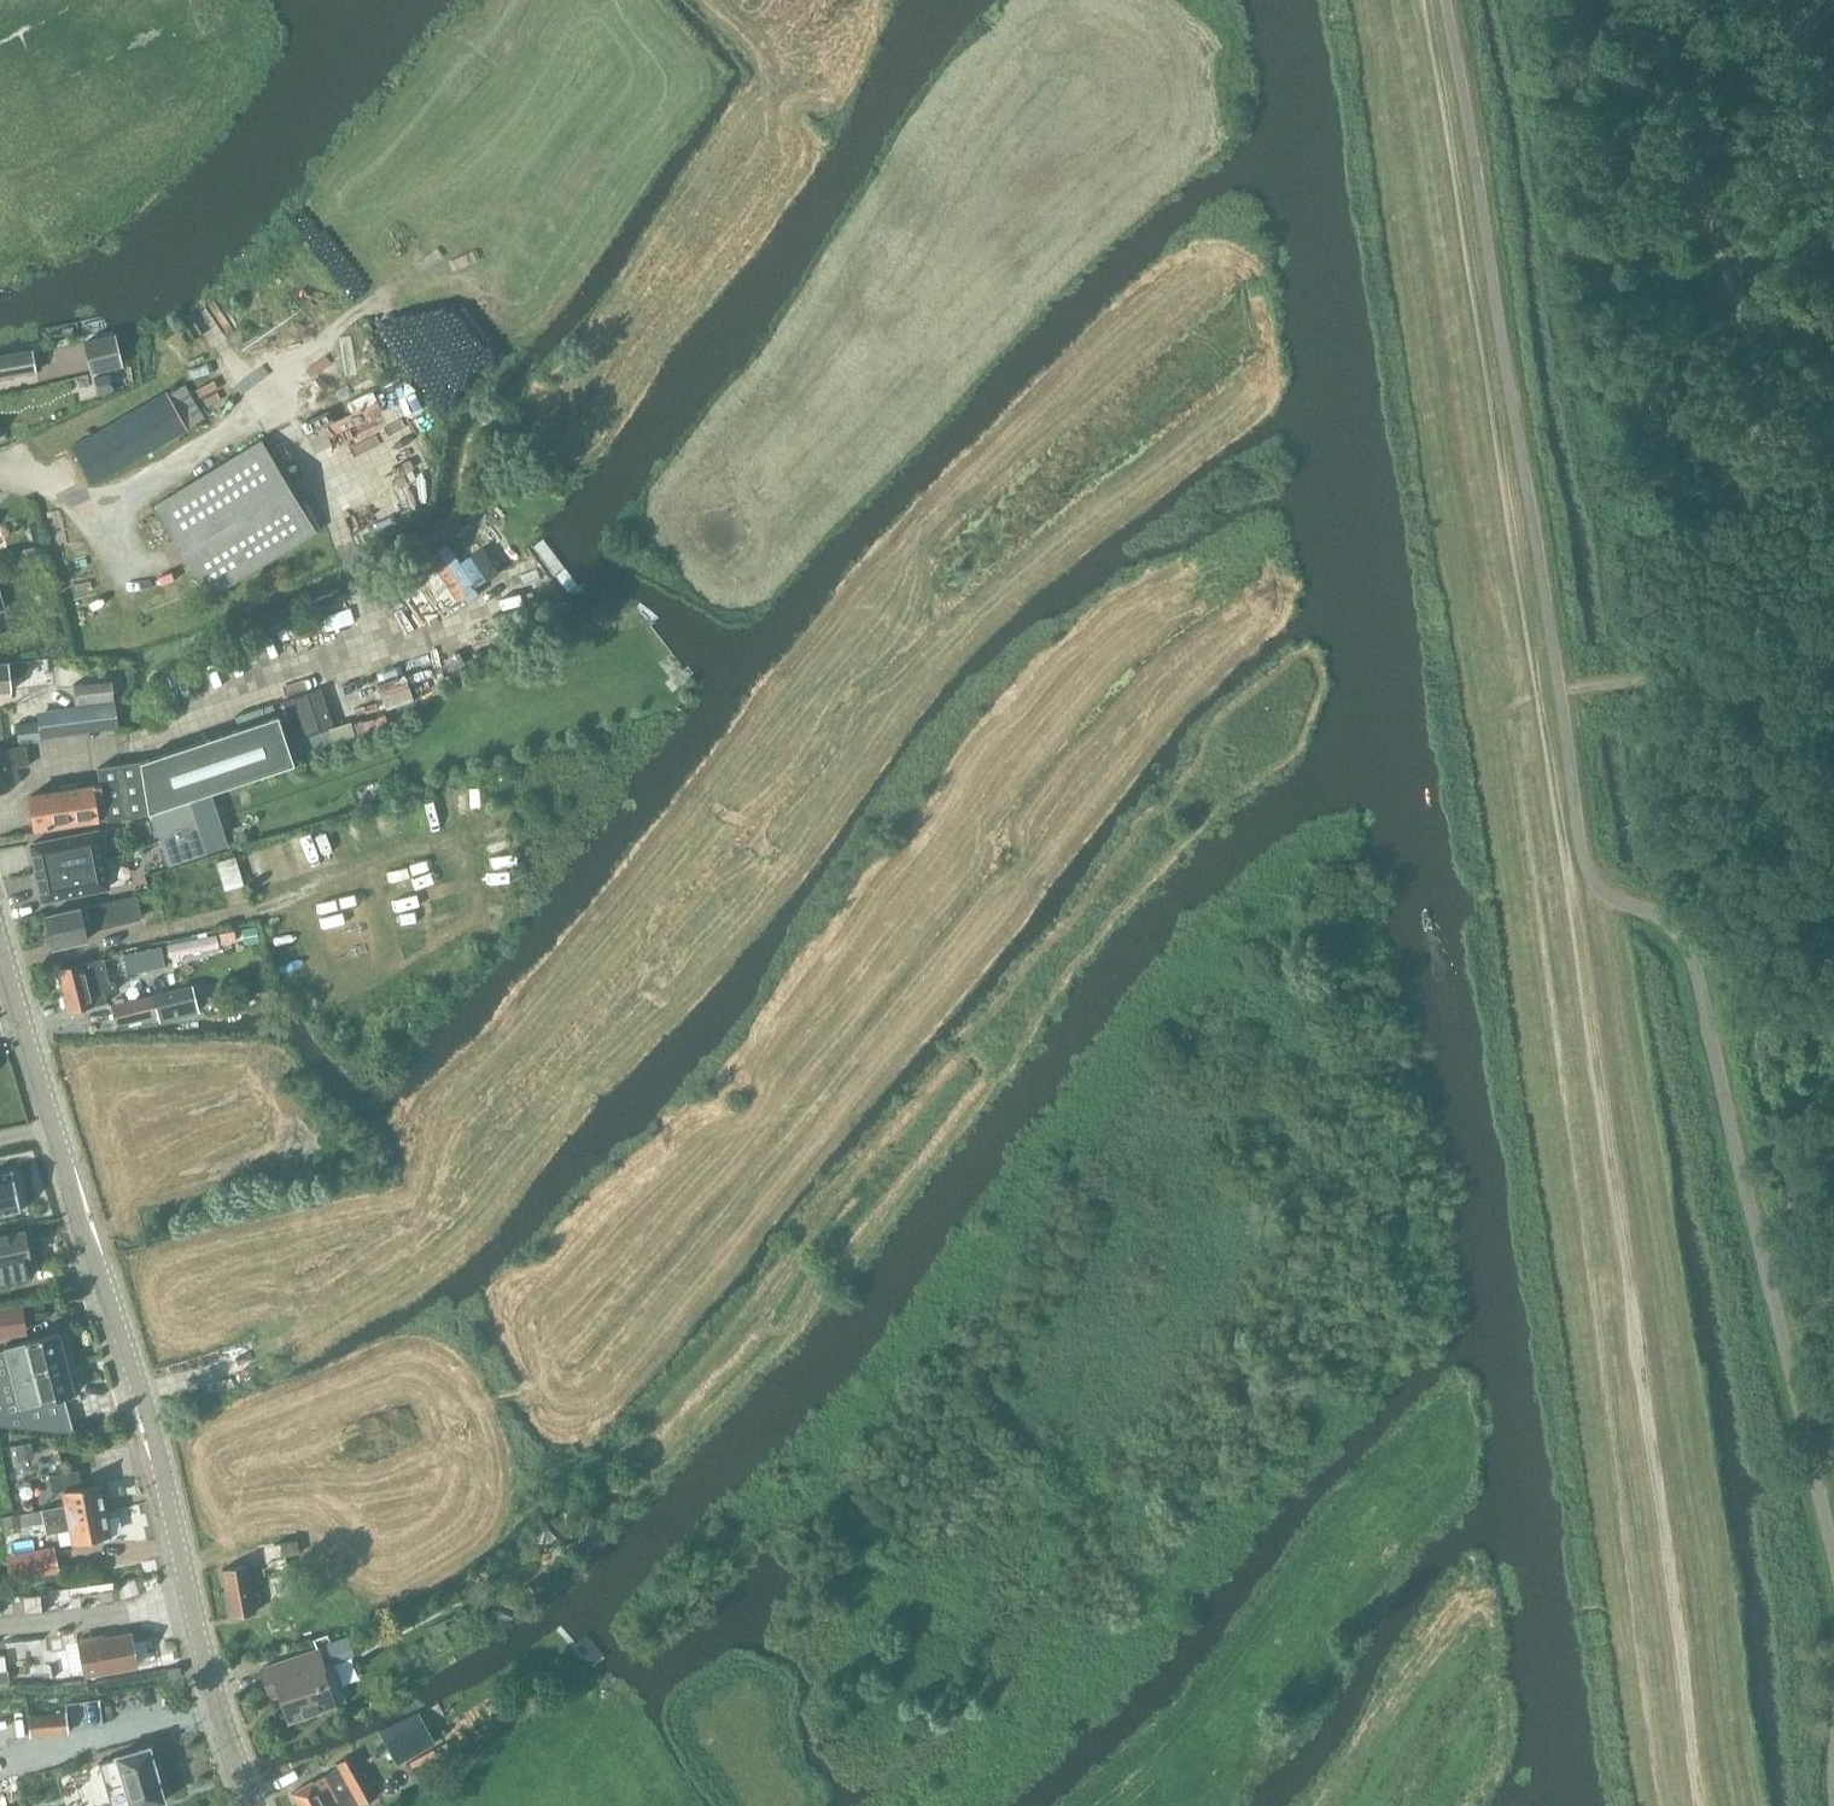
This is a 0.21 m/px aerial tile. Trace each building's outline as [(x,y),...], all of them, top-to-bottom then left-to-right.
[(84,341),(91,374),(123,366),(115,334),(84,341)] [(32,350),(0,355),(0,378),(37,372),(32,350)] [(111,373),(95,377),(98,394),(115,390),(111,373)] [(72,447),(93,484),(204,418),(186,385),(169,394),(167,392),(72,447)] [(210,596),(316,532),(261,441),(155,505),(210,596)] [(548,598),(493,616),(501,640),(556,622),(548,598)] [(32,671),(30,659),(0,662),(0,692),(12,690),(10,673),(32,671)] [(399,695),(444,682),(439,665),(394,679),(399,695)] [(73,684),(76,703),(114,699),(112,680),(73,684)] [(322,690),(281,703),(293,740),(334,726),(322,690)] [(114,701),(36,711),(37,722),(16,724),(18,742),(118,728),(114,701)] [(140,761),(149,813),(295,764),(279,715),(140,761)] [(333,743),(329,729),(295,740),(299,754),(333,743)] [(25,746),(0,750),(0,791),(10,789),(20,779),(18,766),(28,765),(25,746)] [(140,761),(140,762),(98,767),(100,784),(30,795),(35,828),(106,817),(106,819),(149,813),(140,761)] [(190,805),(194,818),(197,827),(198,827),(219,820),(211,795),(189,802),(190,805)] [(189,802),(152,814),(158,830),(194,818),(190,805),(189,802)] [(102,860),(95,831),(29,847),(36,875),(102,860)] [(245,831),(234,834),(238,847),(249,843),(245,831)] [(200,837),(164,849),(169,865),(206,853),(200,837)] [(235,856),(217,862),(225,890),(244,884),(235,856)] [(36,875),(43,903),(108,888),(102,860),(36,875)] [(133,896),(45,916),(52,947),(88,939),(84,923),(94,921),(96,929),(115,925),(115,923),(138,918),(133,896)] [(256,927),(242,929),(244,944),(258,942),(256,927)] [(223,942),(238,939),(236,930),(221,934),(223,942)] [(167,943),(170,955),(219,945),(216,932),(167,943)] [(161,946),(123,954),(127,973),(165,965),(161,946)] [(105,993),(119,989),(117,980),(111,981),(105,957),(84,962),(57,969),(68,1012),(107,1002),(105,993)] [(250,991),(262,990),(262,982),(250,983),(250,991)] [(116,1004),(111,1005),(116,1024),(158,1014),(160,1020),(199,1010),(193,985),(125,1002),(116,1004)] [(20,1205),(19,1200),(22,1197),(20,1186),(16,1184),(13,1170),(0,1172),(0,1209),(20,1205)] [(30,1278),(28,1268),(22,1269),(21,1263),(31,1261),(25,1231),(0,1236),(0,1285),(30,1278)] [(22,1303),(0,1306),(0,1335),(27,1331),(22,1303)] [(4,1347),(12,1377),(30,1372),(67,1363),(64,1352),(71,1350),(67,1334),(60,1336),(59,1333),(4,1347)] [(30,1372),(12,1377),(19,1407),(19,1408),(39,1403),(75,1393),(74,1390),(81,1388),(77,1372),(70,1374),(67,1363),(30,1372)] [(19,1408),(19,1407),(10,1406),(9,1421),(38,1422),(39,1403),(19,1408)] [(33,1442),(16,1445),(19,1460),(36,1456),(33,1442)] [(0,1519),(0,1524),(1,1531),(37,1524),(45,1522),(106,1509),(101,1483),(82,1487),(63,1491),(66,1505),(42,1509),(42,1510),(34,1512),(15,1516),(0,1519)] [(106,1509),(45,1522),(46,1527),(47,1533),(71,1529),(73,1543),(111,1535),(106,1509)] [(549,1509),(542,1516),(549,1523),(556,1516),(549,1509)] [(595,1525),(578,1542),(579,1544),(586,1551),(603,1534),(595,1525)] [(298,1553),(296,1540),(277,1543),(279,1556),(298,1553)] [(579,1544),(571,1552),(578,1559),(586,1551),(579,1544)] [(7,1554),(12,1579),(59,1570),(54,1545),(7,1554)] [(252,1592),(247,1564),(223,1570),(232,1616),(256,1612),(255,1603),(260,1602),(258,1591),(252,1592)] [(496,1605),(492,1614),(512,1623),(516,1613),(496,1605)] [(79,1640),(86,1675),(137,1665),(131,1633),(99,1639),(98,1636),(79,1640)] [(347,1635),(326,1642),(331,1658),(333,1662),(346,1658),(354,1655),(347,1635)] [(324,1665),(318,1649),(261,1668),(267,1687),(277,1683),(289,1720),(335,1704),(322,1666),(324,1665)] [(179,1665),(168,1667),(169,1672),(170,1677),(180,1675),(179,1665)] [(10,1681),(8,1669),(7,1669),(0,1670),(0,1683),(10,1681)] [(49,1734),(69,1732),(67,1713),(28,1717),(29,1724),(30,1736),(49,1734)] [(423,1721),(385,1742),(397,1763),(435,1742),(423,1721)] [(99,1763),(111,1805),(143,1805),(162,1801),(165,1800),(164,1798),(159,1781),(160,1781),(159,1780),(155,1767),(155,1765),(154,1765),(150,1749),(150,1746),(147,1747),(119,1755),(116,1756),(117,1757),(99,1763)] [(433,1747),(409,1761),(412,1766),(436,1753),(433,1747)] [(360,1805),(377,1796),(354,1754),(336,1763),(338,1767),(324,1774),(292,1793),(299,1805),(359,1805),(360,1805)] [(42,1769),(54,1805),(72,1805),(59,1763),(42,1769)]
